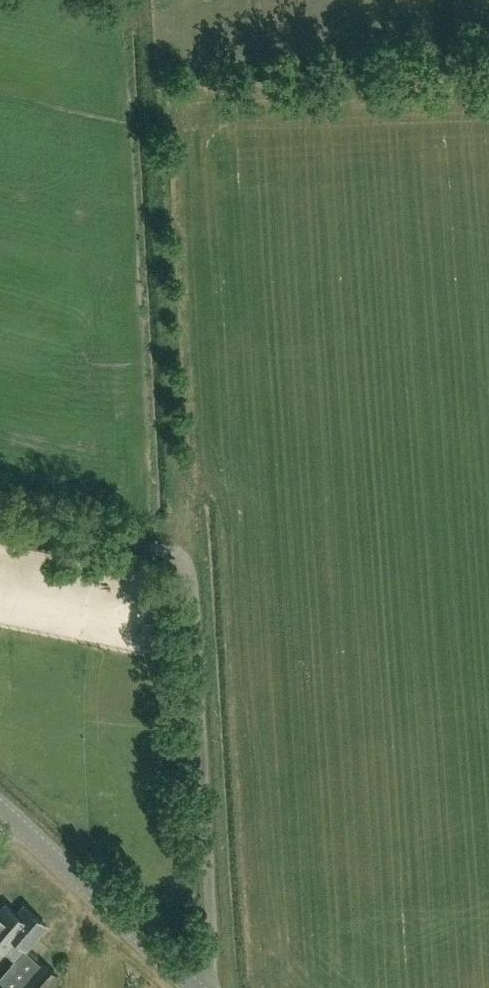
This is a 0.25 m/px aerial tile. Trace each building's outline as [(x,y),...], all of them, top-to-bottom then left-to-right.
[(6,904),(0,911),(0,948),(14,961),(26,948),(46,925),(24,905),(17,914),(6,904)] [(58,975),(41,961),(18,987),(47,987),(58,975)]
